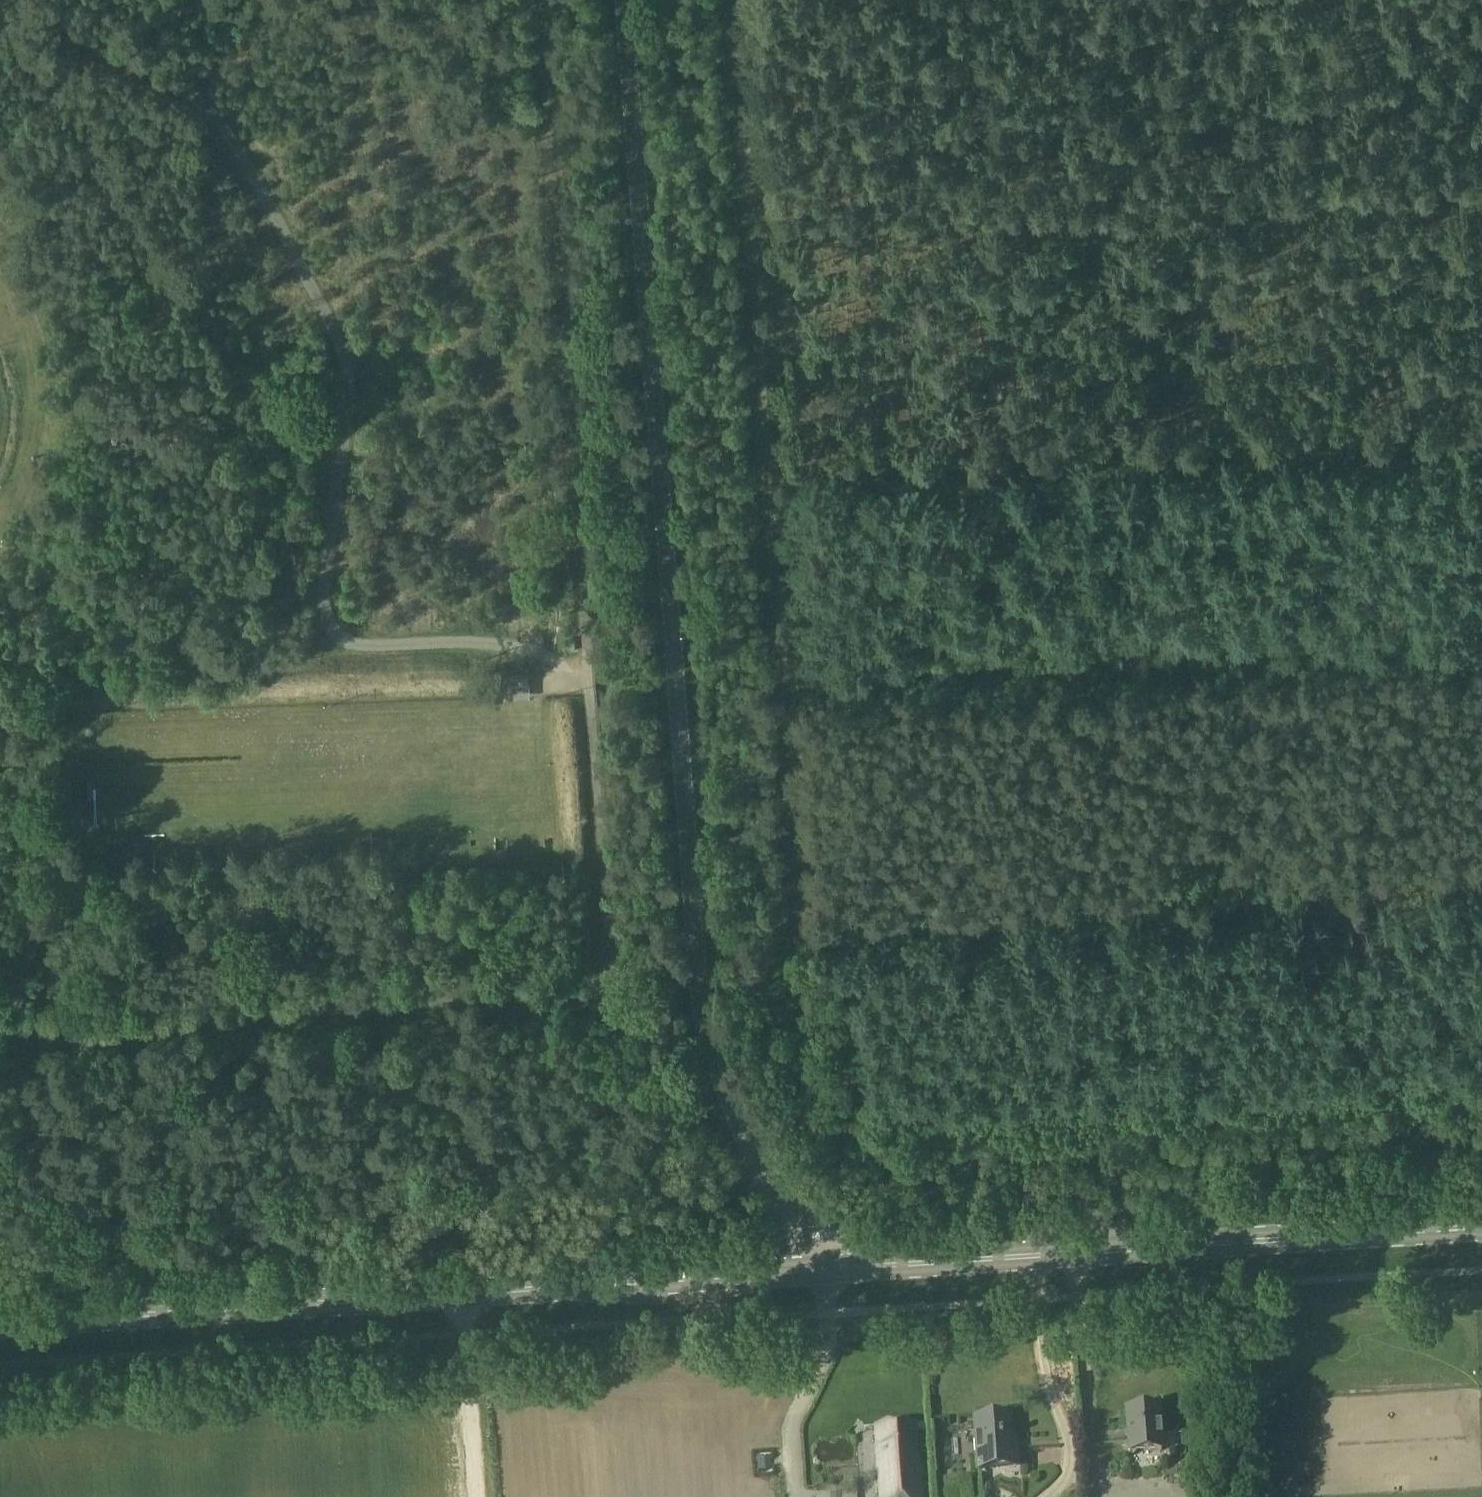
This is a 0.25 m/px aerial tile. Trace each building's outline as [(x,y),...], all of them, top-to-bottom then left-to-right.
[(529,687),(529,675),(501,676),(501,688),(529,687)] [(1125,1411),(1129,1454),(1163,1451),(1159,1408),(1125,1411)] [(1010,1418),(973,1421),(978,1472),(1017,1469),(1014,1439),(1012,1439),(1010,1418)] [(915,1425),(875,1427),(878,1496),(919,1496),(915,1425)]
